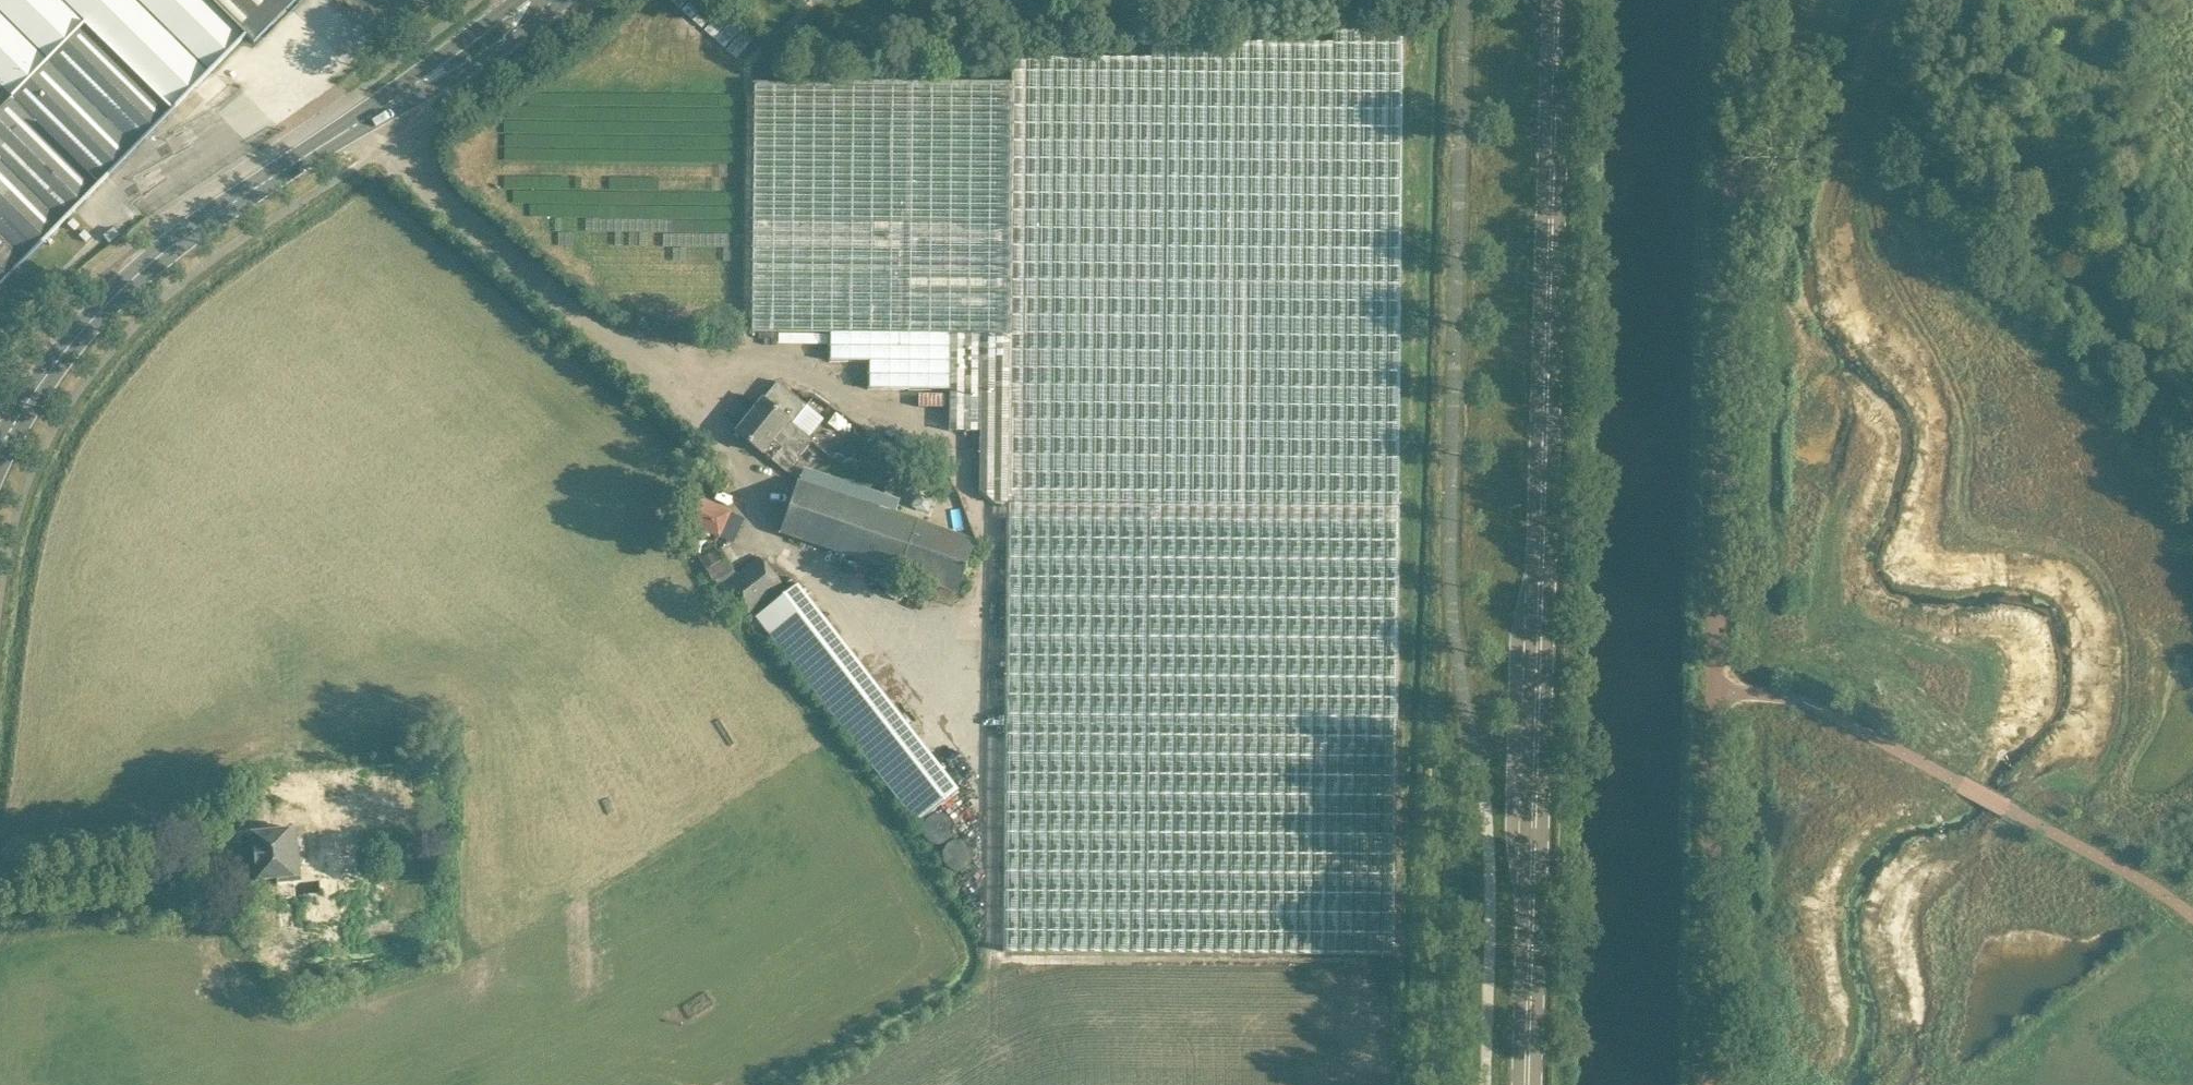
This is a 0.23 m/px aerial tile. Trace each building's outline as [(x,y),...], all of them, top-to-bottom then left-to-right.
[(73,211),(244,37),(253,46),(298,0),(0,0),(0,285),(73,211)] [(1008,503),(1001,950),(1395,953),(1402,30),(1334,30),(1333,42),(1151,41),(1151,57),(1011,56),(1011,82),(754,83),(752,333),(830,333),(830,361),(869,361),(869,386),(952,387),(951,432),(979,432),(979,490),(993,503),(1008,503)] [(806,405),(777,381),(736,432),(786,472),(812,440),(791,423),(806,405)] [(918,457),(899,459),(900,481),(920,480),(918,457)] [(797,482),(780,533),(816,545),(823,547),(958,592),(975,541),(922,522),(896,514),(866,504),(799,483),(797,482)] [(730,512),(717,507),(698,498),(686,522),(732,543),(742,520),(728,514),(730,512)] [(733,571),(721,548),(700,558),(712,582),(733,571)] [(748,614),(784,586),(759,554),(724,582),(748,614)] [(755,616),(915,820),(956,788),(797,584),(755,616)] [(252,837),(250,839),(251,847),(253,849),(254,864),(252,866),(253,875),(256,876),(256,880),(276,878),(300,876),(299,865),(295,829),(251,833),(252,837)]
